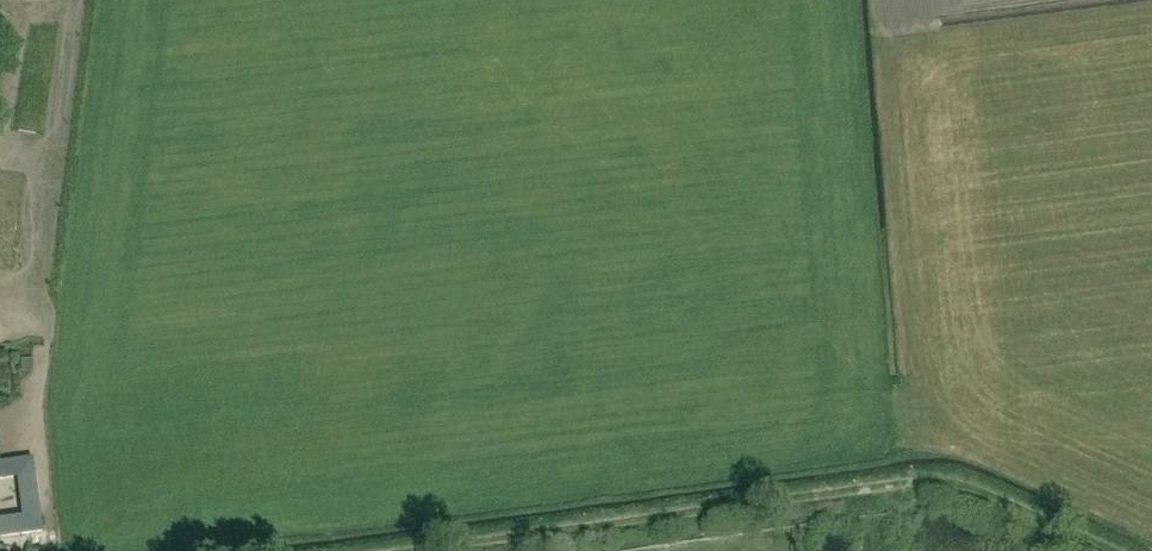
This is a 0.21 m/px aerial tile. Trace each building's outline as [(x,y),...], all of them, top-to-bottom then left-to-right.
[(0,463),(0,479),(20,477),(25,520),(0,523),(0,537),(43,531),(33,459),(0,463)]
